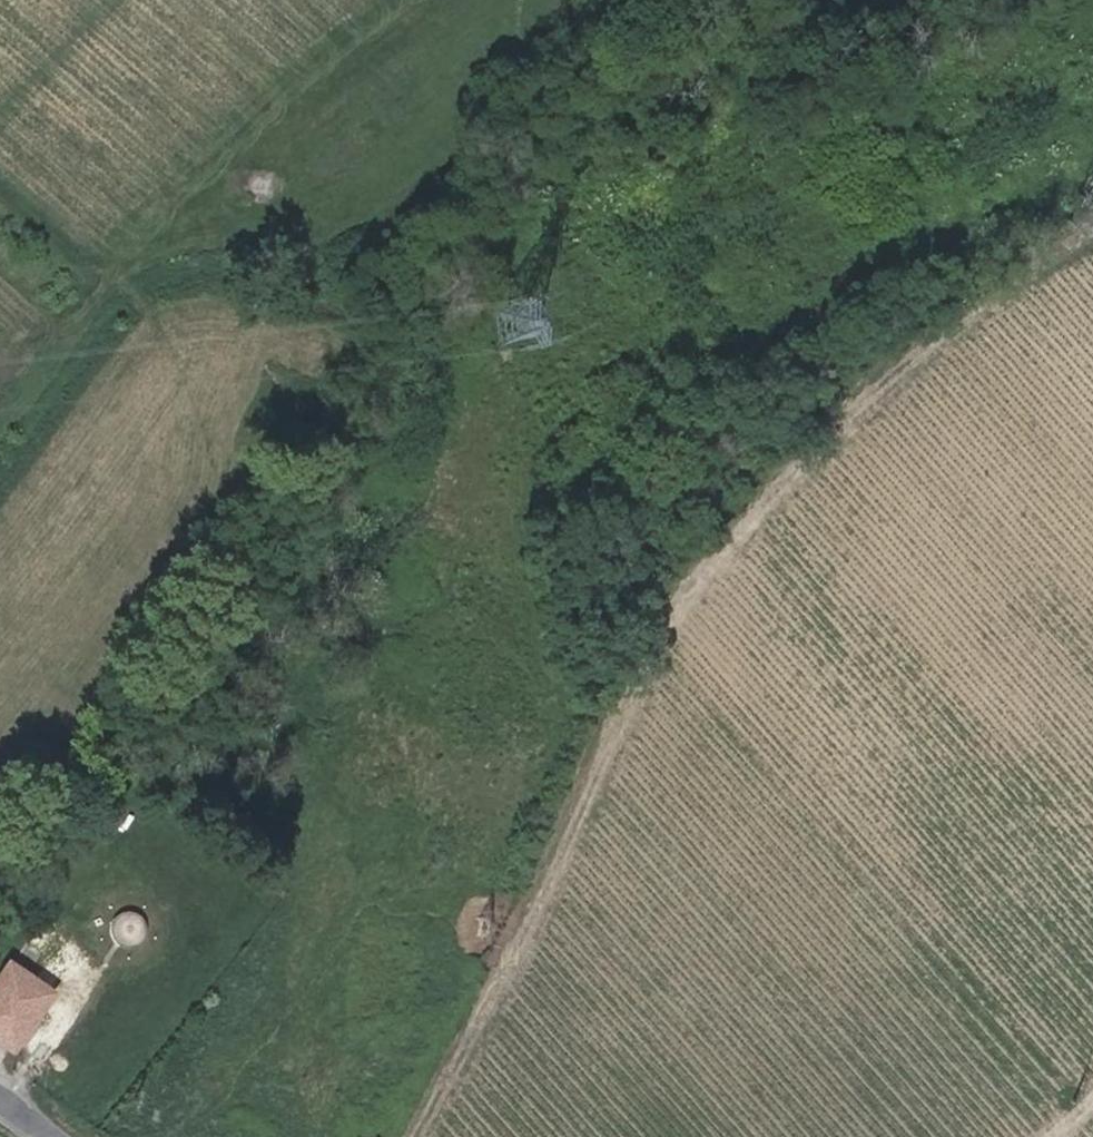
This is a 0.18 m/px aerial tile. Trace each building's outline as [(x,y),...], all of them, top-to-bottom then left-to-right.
[(128,911),(126,911),(121,912),(118,913),(116,914),(114,916),(112,917),(111,919),(109,922),(108,926),(108,929),(108,932),(109,937),(111,939),(112,941),(114,943),(116,945),(120,946),(122,947),(125,947),(128,947),(131,947),(134,946),(136,944),(139,942),(140,940),(142,937),(143,935),(144,932),(144,929),(143,925),(143,923),(141,920),(139,917),(138,916),(136,915),(134,913),(132,912),(130,912),(128,911)] [(9,1047),(47,993),(7,966),(0,976),(0,1041),(9,1047)]
